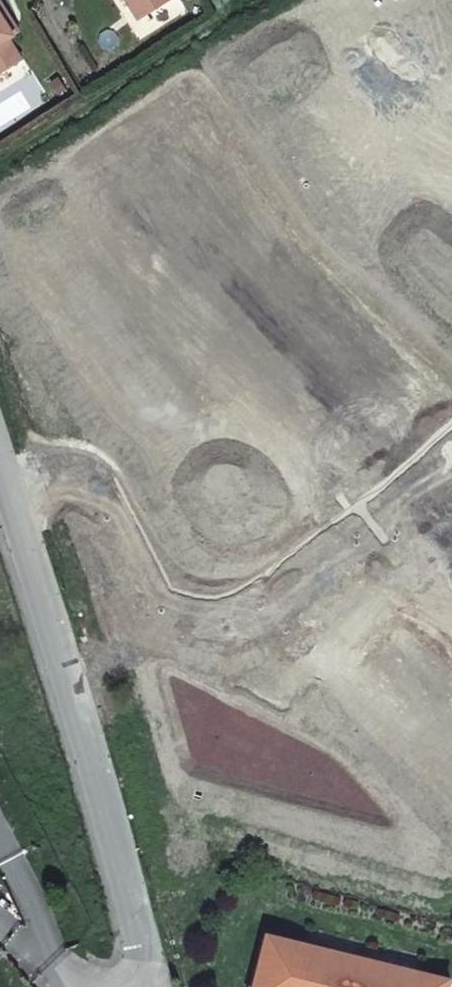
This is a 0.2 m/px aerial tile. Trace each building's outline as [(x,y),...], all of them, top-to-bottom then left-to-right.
[(131,1),(139,14),(149,8),(145,0),(133,0),(131,1)] [(20,55),(6,34),(13,30),(0,10),(0,68),(20,55)] [(13,30),(6,34),(20,55),(26,52),(13,30)] [(290,938),(277,986),(451,986),(451,979),(290,938)]
